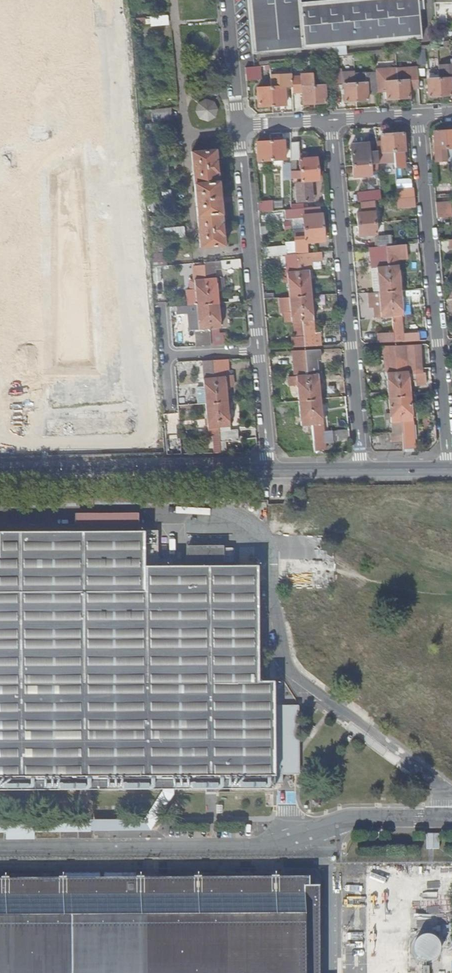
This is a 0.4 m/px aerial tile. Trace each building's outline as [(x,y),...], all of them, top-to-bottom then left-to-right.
[(257,52),(424,39),(421,0),(345,0),(302,4),(302,0),(252,0),(257,52)] [(451,77),(451,58),(450,58),(451,65),(439,66),(440,78),(441,95),(451,95),(450,77),(451,77)] [(246,67),(247,80),(267,78),(266,70),(271,70),(271,66),(266,66),(266,65),(246,67)] [(409,87),(420,86),(418,67),(397,68),(399,98),(410,97),(409,87)] [(388,98),(399,98),(397,68),(376,70),(376,73),(377,92),(387,91),(388,98)] [(345,100),(357,100),(356,74),(355,72),(343,73),(342,70),(335,71),(335,84),(345,84),(345,89),(342,90),(342,94),(345,94),(345,100)] [(304,103),(315,103),(314,86),(314,73),(303,74),(304,103)] [(368,92),(377,92),(376,73),(356,74),(357,100),(368,99),(368,92)] [(272,86),(273,105),(286,104),(285,86),(293,85),(293,74),(272,75),(272,86)] [(429,96),(441,95),(440,78),(428,79),(429,96)] [(314,86),(315,103),(327,102),(325,85),(314,86)] [(260,106),(273,105),(272,86),(259,87),(260,106)] [(195,105),(203,121),(220,113),(212,96),(195,105)] [(448,160),(448,156),(446,130),(434,131),(436,160),(448,160)] [(395,151),(402,150),(406,150),(404,132),(393,133),(395,151)] [(395,156),(395,151),(393,133),(383,134),(383,142),(378,143),(378,149),(379,157),(395,156)] [(271,140),(271,159),(285,158),(284,139),(271,140)] [(259,160),(271,159),(271,140),(257,141),(259,160)] [(302,169),(318,168),(317,157),(308,158),(308,152),(300,152),(299,141),(290,142),(290,159),(301,158),(302,169)] [(379,164),(379,157),(378,149),(370,150),(369,143),(352,145),(353,165),(371,164),(379,164)] [(201,246),(225,244),(216,149),(193,151),(201,246)] [(290,179),(290,170),(290,166),(290,162),(281,163),(283,179),(290,179)] [(371,164),(353,165),(354,177),(371,175),(371,164)] [(302,169),(302,178),(302,181),(298,181),(297,200),(312,199),(311,180),(319,179),(318,168),(302,169)] [(290,179),(302,178),(302,169),(295,170),(290,170),(290,179)] [(413,195),(415,195),(415,187),(397,189),(398,197),(413,195)] [(374,200),(382,199),(381,190),(358,193),(359,201),(362,201),(374,200)] [(398,197),(395,197),(396,209),(415,207),(413,195),(398,197)] [(358,224),(376,222),(374,200),(362,201),(363,212),(357,213),(358,224)] [(259,212),(273,210),(273,201),(258,202),(259,212)] [(451,216),(451,207),(451,202),(436,203),(438,217),(451,216)] [(305,228),(323,227),(322,214),(319,213),(319,205),(290,208),(284,209),(285,219),(304,218),(305,228)] [(376,222),(358,224),(359,235),(377,233),(376,222)] [(296,253),(306,252),(305,241),(324,240),(323,227),(305,228),(300,229),(293,230),(294,241),(295,253),(296,253)] [(386,245),(391,245),(391,235),(378,236),(378,246),(386,245)] [(287,254),(295,253),(294,241),(285,241),(286,245),(287,254)] [(391,290),(401,289),(398,254),(407,253),(406,243),(391,245),(386,245),(391,290)] [(286,254),(287,254),(286,245),(262,247),(263,256),(286,254)] [(379,291),(391,290),(386,245),(378,246),(369,246),(371,267),(377,266),(379,291)] [(301,295),(311,294),(309,270),(311,270),(310,261),(321,260),(321,251),(306,252),(296,253),(301,295)] [(289,296),(301,295),(296,253),(295,253),(287,254),(286,254),(287,274),(283,274),(284,281),(288,281),(289,296)] [(224,268),(242,267),(241,258),(238,258),(215,260),(216,268),(224,268)] [(209,303),(206,278),(206,274),(205,266),(194,267),(196,280),(191,280),(192,289),(196,289),(197,304),(209,303)] [(217,277),(225,276),(224,268),(216,268),(217,277)] [(209,303),(219,302),(218,287),(225,286),(225,276),(217,277),(206,278),(209,303)] [(393,313),(394,331),(395,342),(416,340),(416,331),(403,331),(402,315),(404,315),(401,289),(391,290),(393,313)] [(381,314),(393,313),(391,290),(379,291),(381,314)] [(311,294),(301,295),(305,346),(321,345),(321,331),(315,332),(311,294)] [(292,347),(305,346),(301,295),(289,296),(279,297),(280,312),(285,312),(285,322),(294,321),(295,336),(292,336),(292,347)] [(212,345),(228,344),(227,332),(221,332),(220,324),(223,324),(223,317),(220,317),(219,302),(209,303),(212,345)] [(196,345),(212,345),(209,303),(197,304),(187,304),(189,329),(198,329),(198,331),(197,331),(198,340),(195,340),(196,345)] [(379,343),(395,342),(394,331),(379,332),(379,343)] [(400,397),(411,396),(409,382),(415,381),(415,386),(427,385),(425,372),(422,372),(419,344),(395,346),(400,397)] [(389,398),(400,397),(395,346),(384,346),(389,398)] [(309,400),(320,399),(317,359),(320,359),(319,349),(305,350),(309,400)] [(299,400),(309,400),(305,350),(293,351),(294,370),(296,370),(296,376),(289,376),(290,386),(297,385),(299,400)] [(206,402),(218,402),(214,360),(205,360),(206,372),(207,377),(205,377),(205,387),(198,387),(199,403),(206,402)] [(218,402),(228,401),(226,386),(232,386),(231,374),(228,375),(227,360),(214,360),(218,402)] [(411,396),(400,397),(405,440),(405,447),(414,447),(412,421),(413,420),(411,396)] [(391,441),(405,440),(400,397),(389,398),(391,423),(393,422),(394,432),(390,432),(391,441)] [(320,399),(309,400),(312,423),(314,450),(324,450),(320,399)] [(301,424),(312,423),(309,400),(299,400),(301,424)] [(228,401),(218,402),(222,449),(222,450),(227,450),(226,440),(239,439),(238,428),(230,429),(228,401)] [(218,449),(222,449),(218,402),(206,402),(209,434),(216,434),(218,449)] [(78,418),(47,419),(47,435),(133,433),(133,404),(78,406),(78,418)] [(74,531),(137,531),(136,513),(73,513),(73,524),(74,531)] [(272,787),(272,783),(277,783),(281,783),(281,774),(294,774),(298,774),(298,706),(298,705),(277,705),(273,705),(272,679),(257,679),(256,565),(232,565),(185,565),(157,565),(156,531),(137,531),(74,531),(0,531),(0,788),(272,787)] [(185,565),(232,565),(232,548),(222,548),(222,545),(185,546),(185,565)] [(270,876),(270,877),(200,878),(200,876),(192,876),(192,878),(142,878),(142,876),(135,877),(135,878),(65,879),(65,877),(57,877),(57,879),(7,879),(7,878),(0,878),(0,972),(318,972),(318,885),(308,886),(308,877),(277,877),(277,876),(270,876)]
